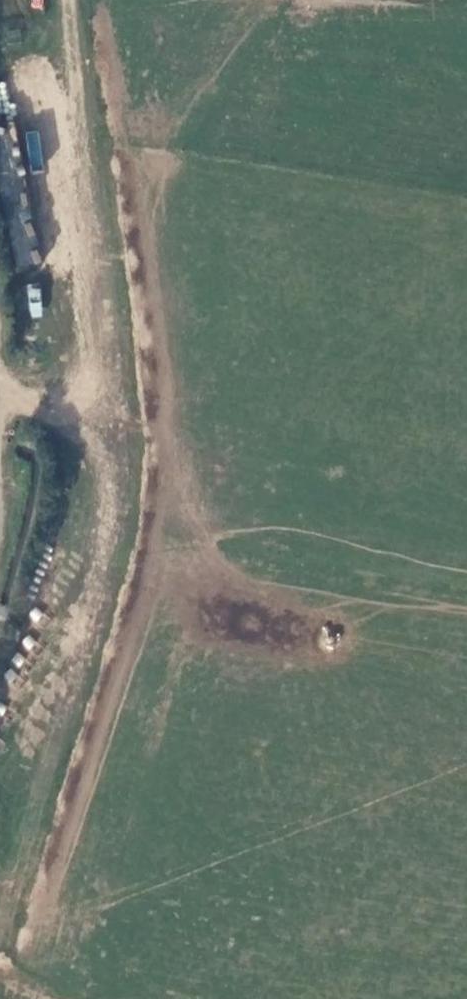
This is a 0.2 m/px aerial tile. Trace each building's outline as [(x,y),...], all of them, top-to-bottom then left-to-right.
[(27,8),(41,9),(42,0),(28,0),(27,8)]
